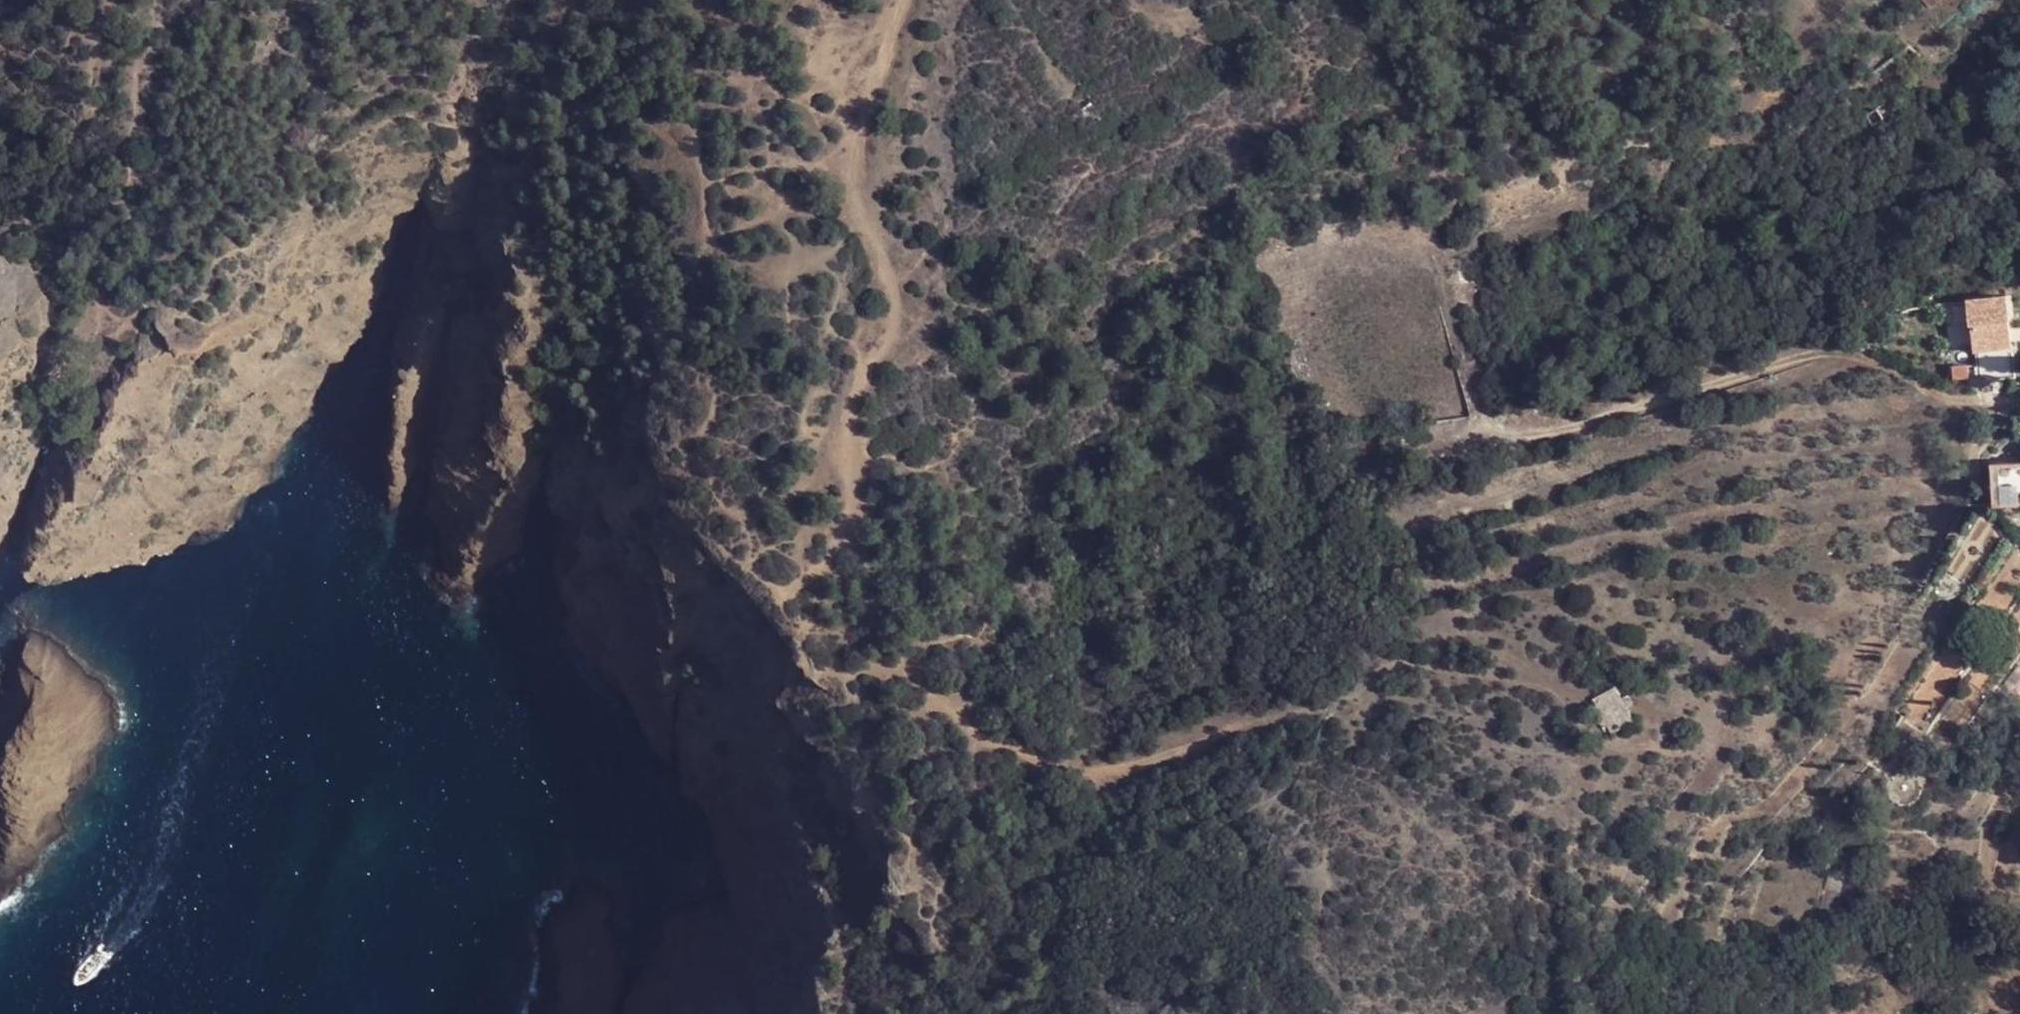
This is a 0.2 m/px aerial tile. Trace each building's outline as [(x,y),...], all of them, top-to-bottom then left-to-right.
[(1934,0),(1912,0),(1911,1),(1919,11),(1934,0)] [(1872,130),(1883,124),(1874,111),(1864,118),(1872,130)] [(2006,296),(1966,302),(1968,327),(2009,321),(2006,296)] [(1967,367),(1950,367),(1952,384),(1968,382),(1967,367)] [(1992,464),(1996,507),(2019,505),(2019,462),(1992,464)]
